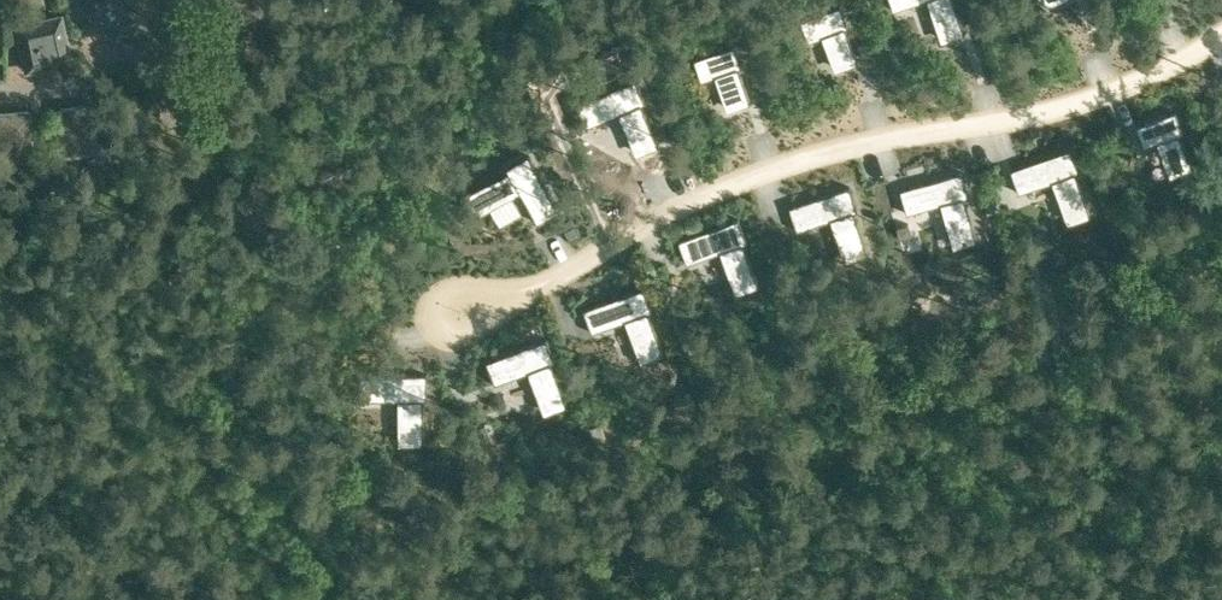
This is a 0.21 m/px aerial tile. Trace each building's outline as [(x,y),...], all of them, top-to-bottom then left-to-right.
[(115,37),(133,17),(122,7),(128,0),(86,0),(81,6),(115,37)] [(893,11),(926,0),(890,0),(893,11)] [(943,40),(950,38),(957,36),(957,35),(965,33),(953,0),(929,0),(943,40)] [(841,6),(801,21),(809,42),(823,37),(825,36),(837,69),(844,66),(844,67),(851,64),(851,63),(858,61),(847,28),(849,27),(841,6)] [(17,26),(26,68),(52,63),(48,47),(65,44),(59,17),(17,26)] [(735,46),(695,59),(702,81),(716,76),(717,75),(729,109),(736,106),(736,107),(743,104),(750,101),(739,68),(742,67),(735,46)] [(636,79),(577,104),(586,126),(619,113),(621,112),(638,153),(645,150),(652,147),(651,147),(659,144),(642,103),(645,101),(636,79)] [(0,107),(0,153),(1,159),(35,156),(31,105),(0,107)] [(1176,111),(1136,126),(1144,147),(1158,142),(1160,141),(1172,175),(1179,172),(1179,173),(1186,170),(1193,167),(1181,134),(1184,133),(1176,111)] [(1071,148),(1011,170),(1020,193),(1053,181),(1054,181),(1069,222),(1077,219),(1077,220),(1084,217),(1084,216),(1091,214),(1076,173),(1080,172),(1071,148)] [(509,170),(471,191),(475,198),(474,198),(478,205),(478,204),(482,211),(520,190),(521,192),(538,223),(560,211),(529,155),(507,167),(509,170)] [(962,172),(901,190),(908,214),(941,204),(943,204),(955,245),(963,243),(963,244),(970,242),(970,241),(978,239),(965,197),(969,196),(962,172)] [(850,187),(789,207),(798,231),(830,219),(832,219),(846,260),(854,258),(861,256),(861,255),(868,253),(854,211),(858,210),(850,187)] [(739,219),(679,240),(687,264),(721,251),(723,251),(738,292),(745,290),(751,288),(751,287),(759,284),(744,243),(747,242),(739,219)] [(644,287),(584,309),(592,333),(626,320),(627,320),(642,361),(650,358),(650,359),(656,356),(664,353),(649,312),(652,311),(644,287)] [(547,339),(487,361),(495,384),(529,372),(530,371),(546,412),(553,410),(559,408),(559,407),(567,404),(552,363),(555,362),(547,339)] [(363,375),(363,400),(399,400),(401,400),(401,443),(409,443),(409,444),(416,443),(424,443),(423,399),(427,399),(427,374),(363,375)]
